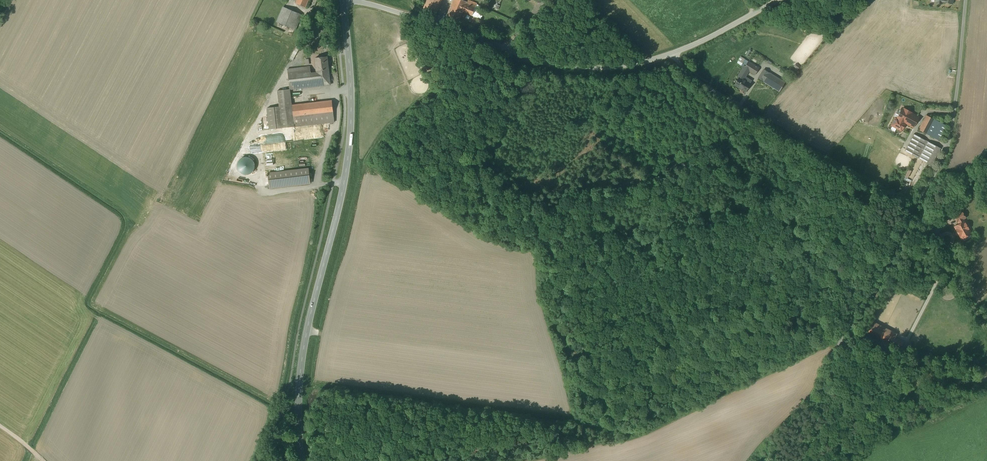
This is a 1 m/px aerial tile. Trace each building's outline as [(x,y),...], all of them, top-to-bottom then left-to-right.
[(424,8),(433,12),(438,0),(427,0),(424,8)] [(446,18),(459,23),(462,13),(464,12),(472,16),(477,4),(469,1),(468,2),(462,0),(453,0),(446,18)] [(304,15),(284,7),(278,22),(297,30),(304,15)] [(295,60),(301,45),(297,44),(291,59),(295,60)] [(317,74),(329,72),(327,57),(315,58),(317,72),(317,74)] [(743,72),(747,74),(749,71),(755,75),(759,68),(748,61),(742,72),(743,72)] [(330,85),(329,72),(317,74),(317,72),(311,73),(310,67),(288,69),(290,89),(330,85)] [(764,70),(758,79),(776,89),(781,80),(764,70)] [(739,77),(734,85),(745,92),(750,84),(743,80),(747,74),(743,72),(740,77),(739,77)] [(290,89),(278,91),(279,107),(267,108),(269,129),(334,122),(332,101),(292,105),(290,89)] [(895,118),(891,126),(902,131),(906,123),(914,127),(919,118),(902,109),(897,118),(895,118)] [(926,115),(919,130),(939,140),(946,126),(926,115)] [(914,134),(905,151),(931,165),(940,148),(914,134)] [(250,158),(248,157),(245,158),(242,159),(241,160),(240,163),(239,166),(240,169),(241,171),(244,173),(245,174),(248,174),(252,173),(254,171),(255,168),(256,164),(254,161),(252,159),(250,158)] [(268,174),(270,188),(309,183),(308,169),(268,174)] [(954,217),(957,222),(958,222),(963,219),(965,218),(962,212),(954,217)] [(963,219),(958,222),(959,224),(954,227),(961,239),(971,234),(963,219)] [(896,333),(871,320),(866,331),(890,344),(896,333)]
